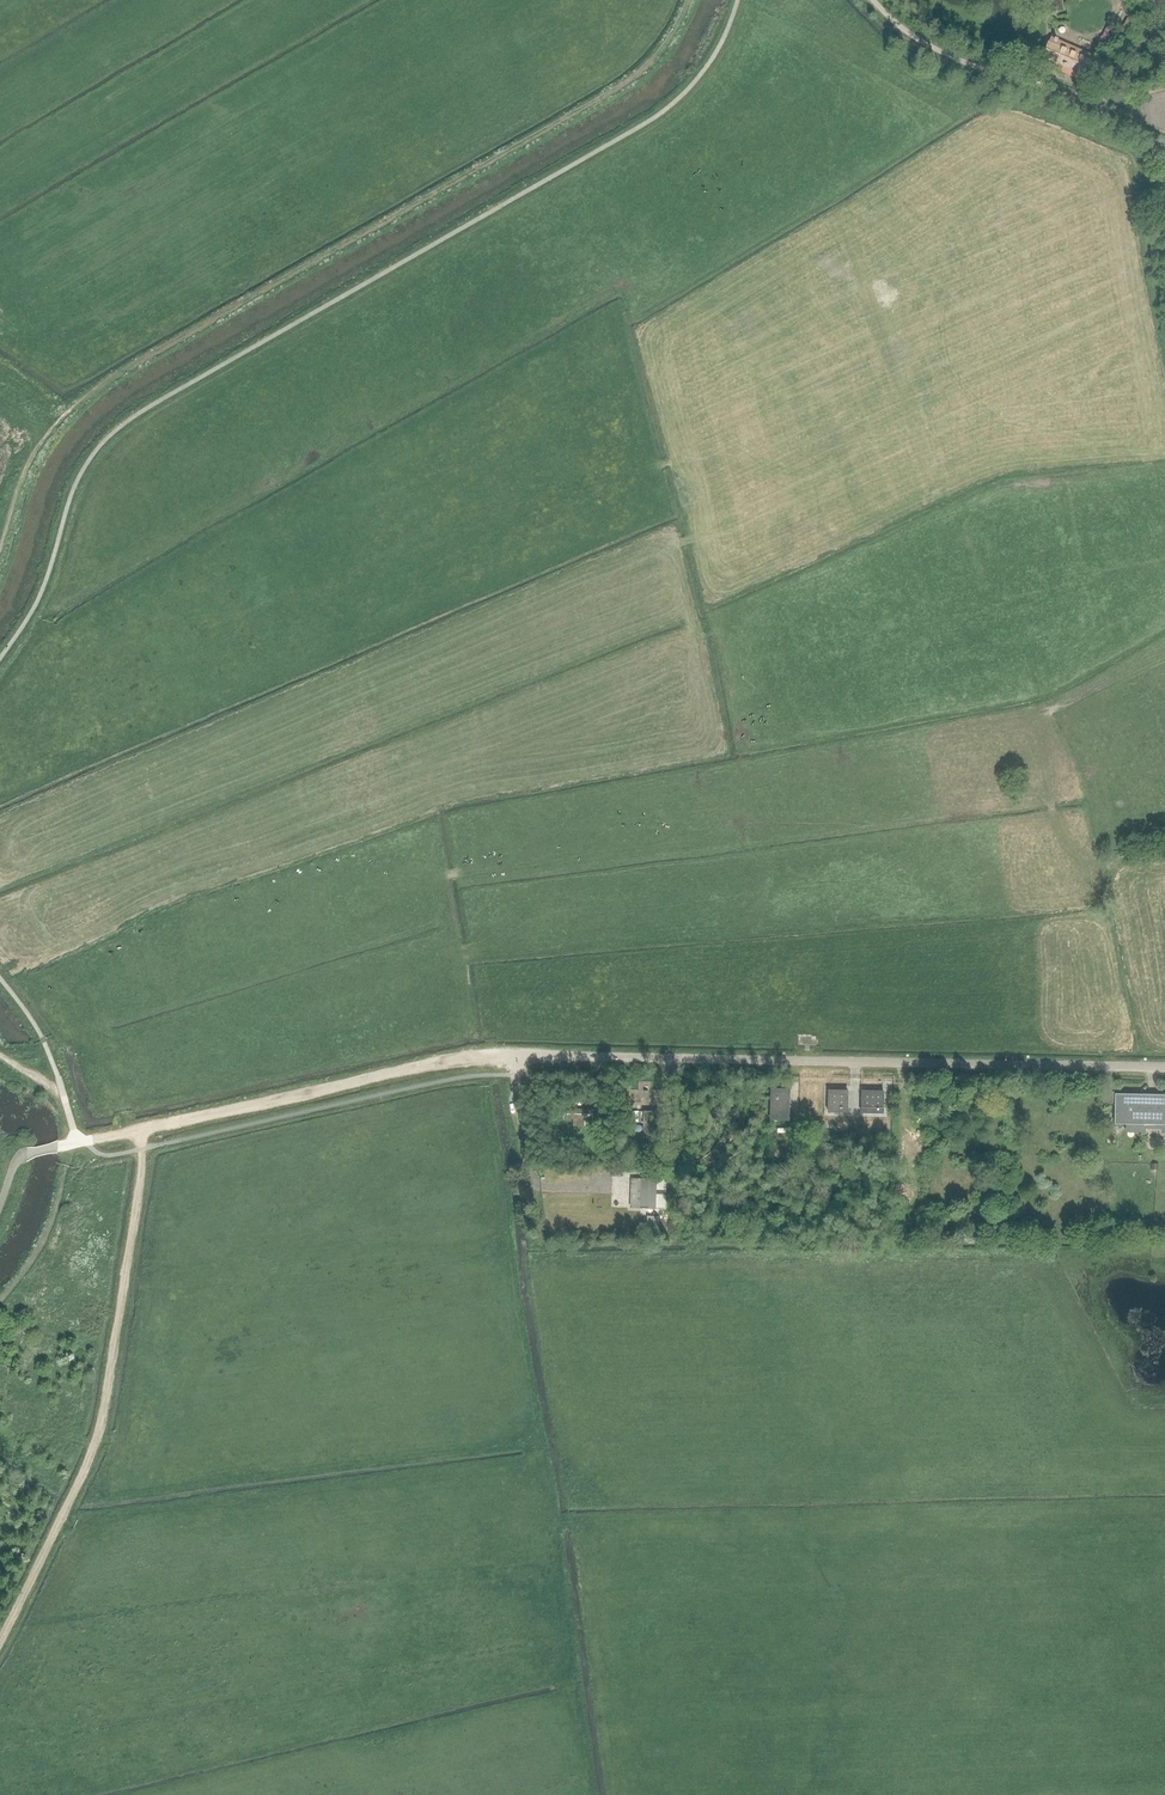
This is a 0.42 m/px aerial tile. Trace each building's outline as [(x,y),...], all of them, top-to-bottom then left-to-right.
[(1063,10),(1062,0),(1047,0),(1049,13),(1063,10)] [(1129,16),(1120,31),(1130,36),(1139,22),(1129,16)] [(1042,57),(1054,62),(1051,68),(1083,82),(1095,57),(1051,37),(1042,57)] [(789,1115),(789,1089),(771,1089),(771,1115),(789,1115)] [(847,1113),(848,1091),(828,1091),(828,1113),(847,1113)] [(883,1114),(884,1092),(862,1091),(862,1113),(883,1114)] [(1115,1124),(1126,1124),(1161,1125),(1162,1125),(1162,1128),(1162,1132),(1164,1132),(1164,1095),(1115,1094),(1115,1124)] [(600,1109),(593,1109),(564,1108),(563,1119),(573,1119),(573,1126),(585,1126),(585,1120),(593,1120),(593,1123),(600,1123),(600,1109)] [(632,1123),(643,1123),(643,1112),(632,1111),(632,1123)] [(658,1135),(658,1112),(644,1112),(643,1135),(658,1135)] [(631,1178),(630,1207),(665,1208),(667,1179),(631,1178)] [(647,1216),(646,1231),(658,1231),(658,1216),(647,1216)]
